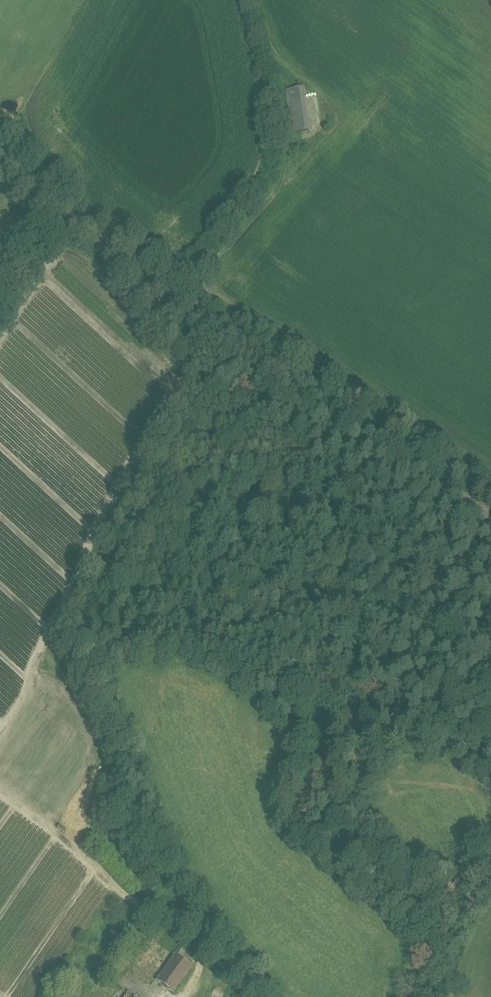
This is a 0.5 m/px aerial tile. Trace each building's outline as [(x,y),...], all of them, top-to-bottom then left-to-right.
[(308,122),(302,85),(285,88),(291,125),(308,122)] [(178,947),(174,953),(180,957),(184,952),(178,947)] [(156,980),(174,992),(192,966),(175,954),(156,980)]
